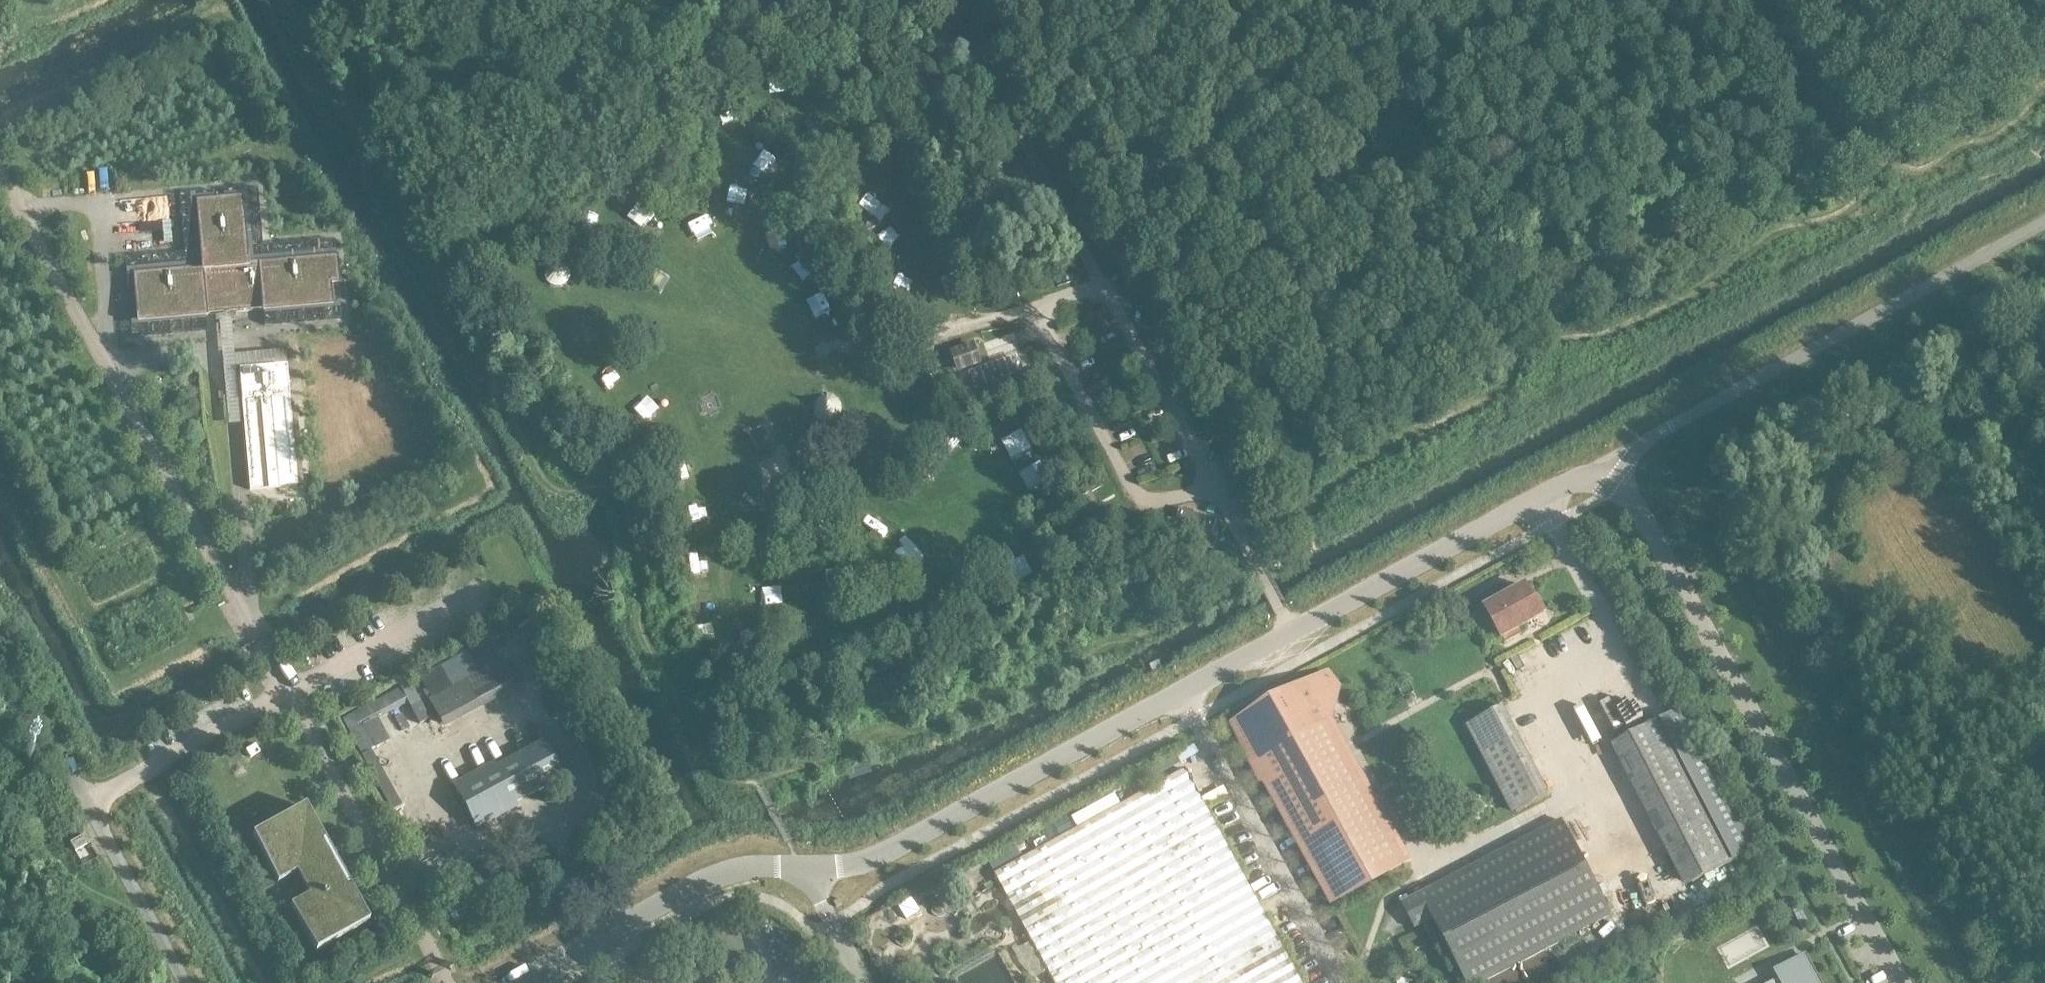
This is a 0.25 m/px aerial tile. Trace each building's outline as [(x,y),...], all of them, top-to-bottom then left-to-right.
[(248,263),(242,195),(195,200),(201,267),(132,273),(136,320),(332,303),(330,286),(339,285),(337,255),(248,263)] [(956,352),(962,368),(980,362),(974,346),(956,352)] [(286,365),(239,369),(243,411),(245,411),(246,421),(244,422),(249,490),(297,485),(286,365)] [(1007,365),(969,379),(973,392),(1011,379),(1007,365)] [(1532,599),(1526,587),(1501,600),(1495,589),(1470,603),(1476,615),(1486,610),(1502,638),(1503,637),(1506,643),(1522,634),(1519,629),(1542,616),(1541,615),(1547,612),(1538,596),(1532,599)] [(512,684),(500,662),(430,701),(441,722),(512,684)] [(1257,761),(1327,723),(1330,721),(1339,687),(1330,675),(1240,725),(1250,753),(1253,754),(1257,761)] [(399,690),(343,721),(350,734),(361,755),(371,749),(360,729),(407,703),(399,690)] [(1466,724),(1476,742),(1514,812),(1545,795),(1497,707),(1466,724)] [(1733,857),(1661,719),(1618,742),(1693,884),(1736,862),(1733,857)] [(1257,761),(1337,901),(1405,863),(1330,721),(1327,723),(1257,761)] [(517,806),(515,803),(562,777),(543,742),(497,767),(494,764),(454,785),(477,828),(494,819),(517,806)] [(1190,775),(999,876),(1056,982),(1301,982),(1190,775)] [(369,922),(305,807),(252,836),(278,882),(296,872),(309,895),(290,905),(316,952),(369,922)] [(1561,823),(1402,907),(1415,931),(1433,922),(1464,982),(1486,982),(1611,918),(1561,823)] [(1804,956),(1776,971),(1780,978),(1770,982),(1819,982),(1804,956)]
